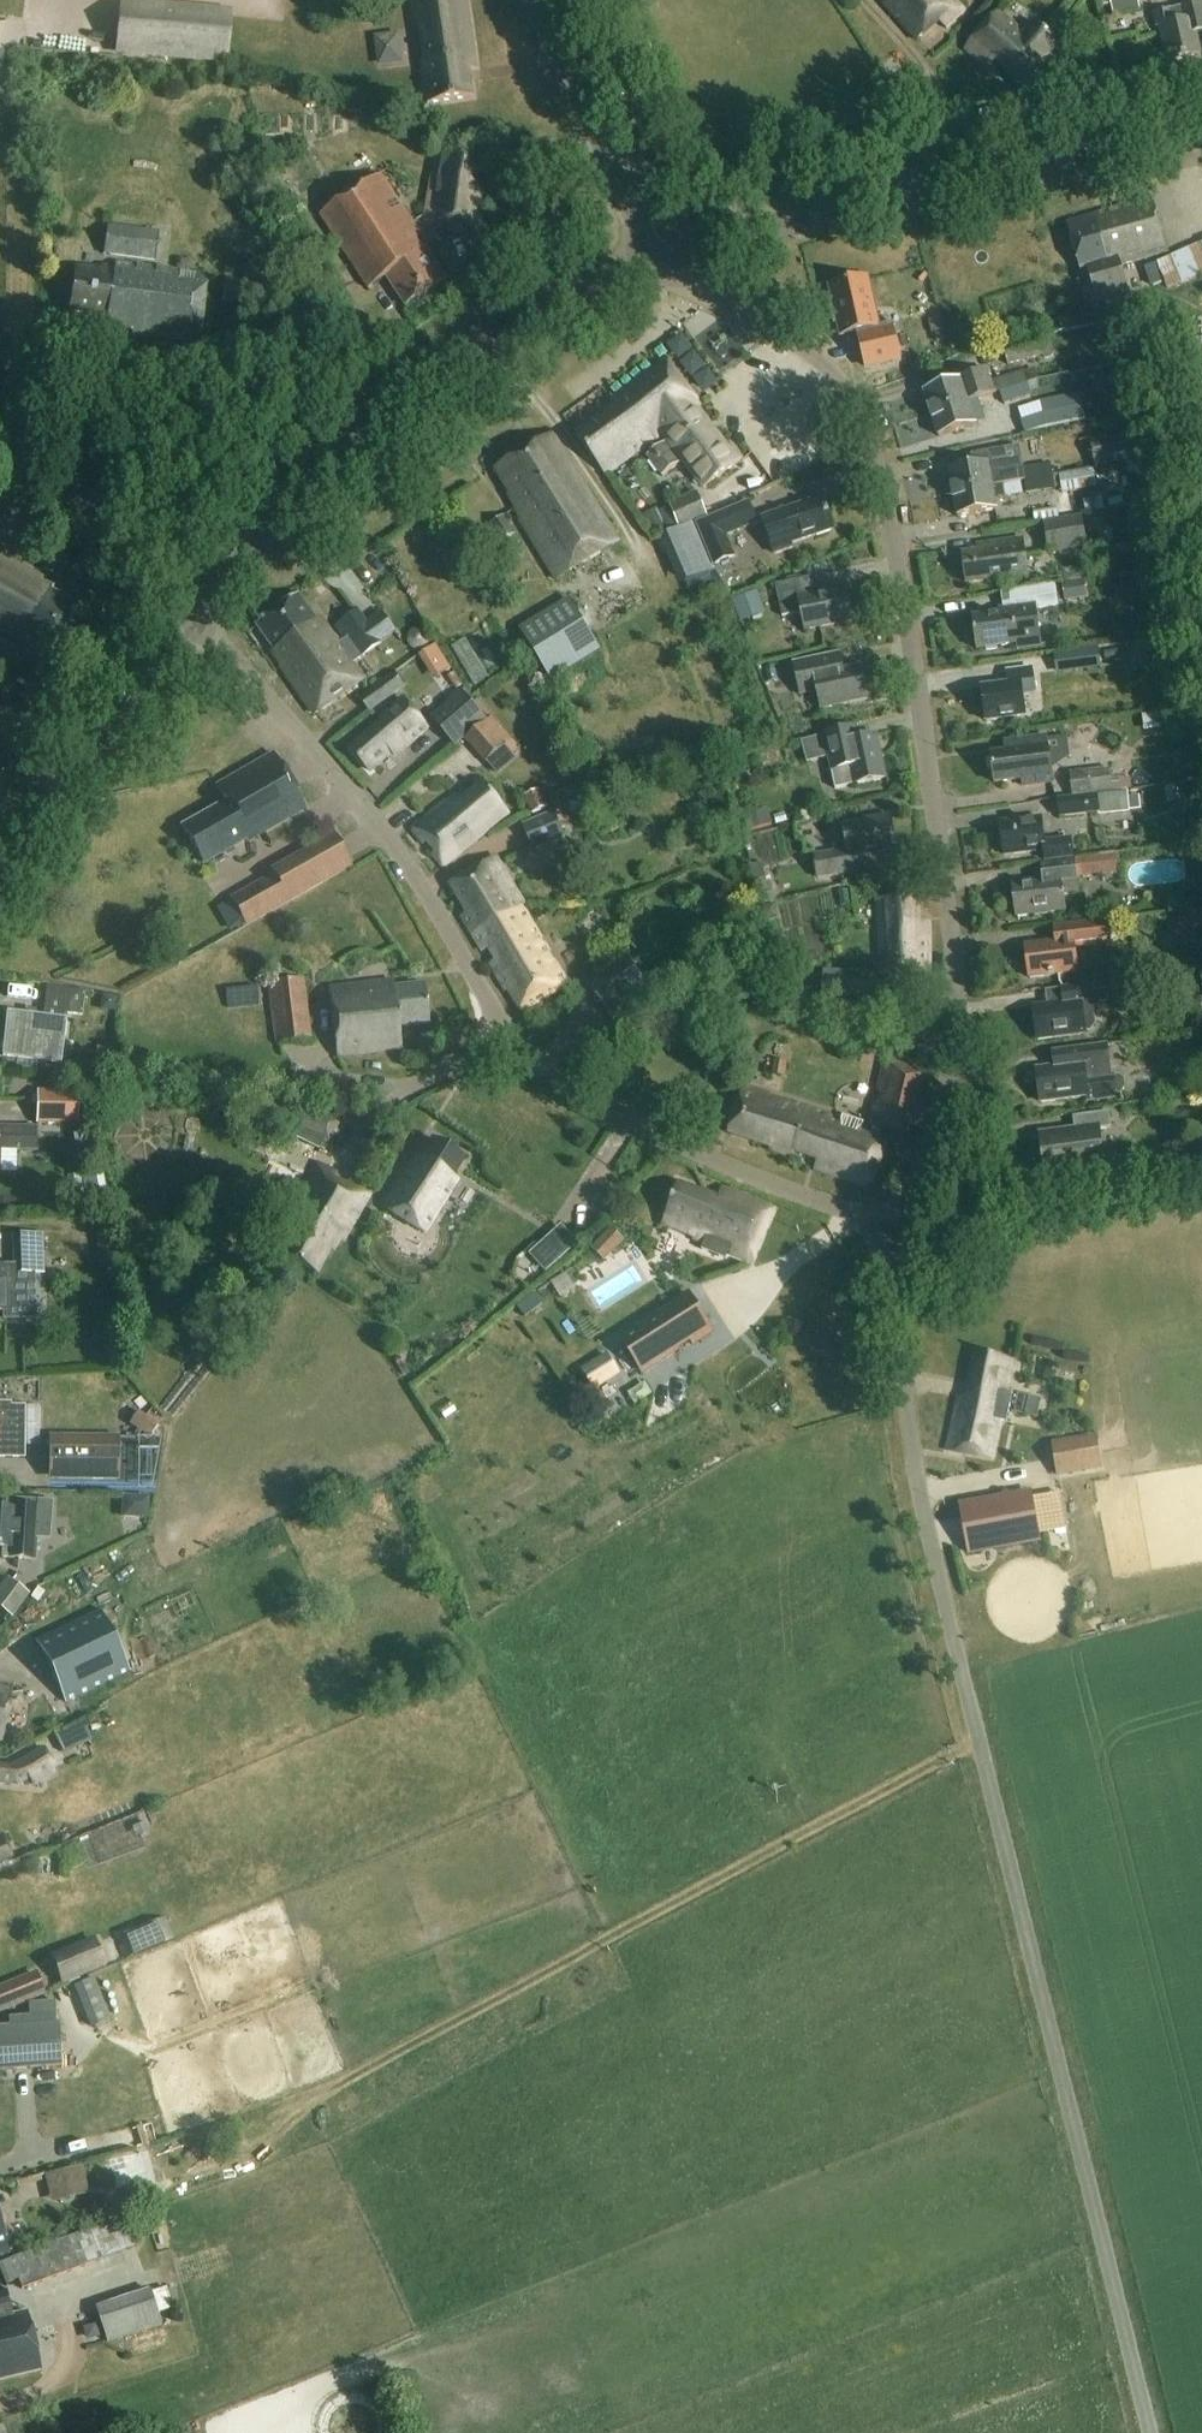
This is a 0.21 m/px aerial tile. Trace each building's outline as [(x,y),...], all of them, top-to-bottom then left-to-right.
[(428,105),(473,98),(469,71),(476,70),(466,0),(412,0),(417,29),(422,28),(427,64),(422,64),(428,105)] [(916,41),(938,21),(949,31),(968,12),(956,0),(879,0),(916,41)] [(1102,8),(1111,6),(1113,16),(1140,10),(1138,1),(1144,0),(1100,0),(1102,8)] [(1168,10),(1154,14),(1157,28),(1161,27),(1168,62),(1201,56),(1196,33),(1201,32),(1201,3),(1168,10)] [(223,61),(227,16),(125,8),(121,52),(223,61)] [(1021,31),(997,11),(965,49),(989,68),(996,59),(1024,84),(1059,43),(1035,23),(1024,37),(1020,33),(1021,31)] [(404,25),(379,26),(381,64),(405,62),(404,25)] [(491,154),(436,144),(431,173),(425,216),(414,223),(382,175),(320,216),(369,290),(388,277),(407,306),(447,279),(426,248),(433,244),(438,231),(487,239),(496,182),(485,180),(489,158),(490,158),(491,154)] [(1168,252),(1153,201),(1068,224),(1081,272),(1088,270),(1097,302),(1130,293),(1123,265),(1168,252)] [(105,224),(101,253),(153,260),(157,232),(105,224)] [(1160,256),(1170,286),(1201,275),(1201,241),(1160,256)] [(203,275),(182,274),(182,268),(102,265),(102,270),(73,269),(71,314),(106,315),(106,332),(121,332),(121,328),(131,328),(131,339),(200,342),(203,275)] [(1162,284),(1156,265),(1144,268),(1151,288),(1162,284)] [(222,296),(252,297),(252,295),(262,296),(263,278),(253,277),(253,270),(223,269),(222,296)] [(901,359),(896,333),(894,324),(877,327),(867,279),(833,286),(836,301),(831,302),(836,323),(841,322),(844,335),(858,332),(865,367),(901,359)] [(1003,347),(1008,367),(1044,357),(1045,361),(1051,359),(1055,355),(1050,336),(1003,347)] [(663,477),(683,462),(674,449),(708,423),(697,408),(701,405),(693,394),(668,361),(612,403),(615,408),(576,436),(606,475),(643,447),(643,448),(662,434),(668,441),(647,457),(663,477)] [(978,400),(1001,393),(1000,392),(1027,384),(1023,373),(992,382),(989,371),(925,391),(932,414),(978,399),(978,400)] [(1000,392),(1001,393),(1004,403),(1030,395),(1027,384),(1000,392)] [(1046,401),(1051,426),(1080,421),(1075,395),(1046,401)] [(978,399),(932,414),(939,437),(976,425),(972,413),(982,410),(978,400),(978,399)] [(674,449),(683,462),(704,489),(742,461),(730,444),(726,447),(708,423),(674,449)] [(1106,467),(1143,459),(1137,430),(1100,438),(1106,467)] [(557,580),(618,543),(552,435),(496,470),(511,495),(509,496),(517,509),(516,510),(521,518),(519,519),(557,580)] [(1129,476),(1146,472),(1147,472),(1145,466),(1144,460),(1126,465),(1129,476)] [(1051,463),(1022,469),(1024,481),(1053,476),(1051,463)] [(950,470),(954,494),(1002,486),(1000,474),(990,476),(988,464),(950,470)] [(1060,475),(1063,494),(1097,488),(1093,469),(1083,471),(1082,464),(1065,467),(1067,474),(1060,475)] [(1053,476),(1024,481),(1027,496),(1056,490),(1053,476)] [(1002,486),(954,494),(958,517),(996,511),(994,499),(1004,497),(1002,486)] [(695,491),(668,504),(678,528),(706,517),(695,491)] [(763,518),(775,554),(793,548),(792,544),(834,530),(824,498),(763,518)] [(696,524),(714,567),(737,557),(728,537),(759,525),(750,502),(696,524)] [(131,514),(143,526),(150,519),(138,507),(131,514)] [(657,510),(644,517),(654,537),(667,530),(657,510)] [(1045,523),(1050,553),(1087,546),(1082,517),(1045,523)] [(504,518),(491,526),(501,543),(515,535),(504,518)] [(1027,576),(1022,540),(978,546),(979,552),(963,555),(967,584),(1027,576)] [(44,571),(57,578),(68,557),(55,550),(44,571)] [(0,556),(0,640),(19,650),(29,633),(56,647),(77,606),(50,592),(52,588),(41,582),(42,579),(0,556)] [(783,619),(802,614),(806,630),(853,621),(846,588),(816,594),(812,577),(776,585),(783,619)] [(1085,581),(1062,584),(1065,603),(1087,599),(1085,581)] [(1008,593),(1009,605),(998,606),(999,614),(972,618),(976,650),(1017,644),(1018,652),(1042,649),(1037,608),(1058,605),(1055,587),(1008,593)] [(734,600),(742,622),(765,614),(757,592),(734,600)] [(382,613),(366,624),(359,614),(338,629),(345,640),(340,644),(335,637),(334,638),(324,624),(321,626),(299,596),(258,626),(275,651),(273,652),(283,667),(282,668),(315,715),(364,680),(352,664),(370,652),(377,662),(387,655),(379,645),(395,633),(382,613)] [(551,680),(600,650),(570,601),(520,631),(551,680)] [(1182,628),(1179,614),(1164,616),(1166,631),(1182,628)] [(407,640),(407,641),(407,642),(407,643),(408,644),(408,645),(409,646),(409,647),(410,648),(411,649),(412,650),(413,650),(414,651),(415,651),(416,652),(417,652),(418,652),(419,652),(420,652),(421,652),(422,652),(423,651),(424,651),(425,650),(426,649),(427,649),(427,648),(428,647),(429,646),(429,645),(430,644),(430,643),(430,642),(430,641),(430,640),(430,639),(430,638),(429,637),(429,636),(429,635),(428,634),(427,633),(426,632),(425,631),(424,631),(423,630),(422,630),(421,629),(420,629),(419,629),(418,629),(417,629),(416,630),(415,630),(414,630),(413,631),(412,631),(411,632),(411,633),(410,633),(409,634),(409,635),(408,636),(408,637),(408,638),(407,639),(407,640)] [(437,677),(454,668),(441,642),(424,651),(437,677)] [(1099,647),(1054,654),(1057,674),(1103,668),(1099,647)] [(842,670),(839,655),(795,664),(802,697),(818,693),(821,710),(869,700),(863,666),(842,670)] [(1035,694),(1032,669),(1007,672),(1009,685),(982,688),(986,722),(1026,716),(1023,696),(1035,694)] [(395,673),(360,699),(371,713),(405,687),(395,673)] [(460,690),(428,717),(452,748),(485,719),(460,690)] [(394,756),(427,728),(402,700),(380,719),(383,722),(352,749),(371,771),(392,753),(394,756)] [(493,717),(466,742),(486,764),(512,739),(493,717)] [(857,726),(833,731),(802,738),(808,761),(828,756),(835,790),(886,779),(877,735),(860,739),(857,726)] [(1053,784),(1047,737),(1010,742),(1011,752),(991,755),(995,783),(1023,780),(1024,787),(1053,784)] [(305,809),(273,754),(216,787),(225,803),(182,827),(198,853),(204,864),(246,839),(247,842),(305,809)] [(1109,769),(1070,774),(1073,797),(1112,792),(1109,769)] [(443,867),(509,814),(484,782),(461,802),(458,797),(448,805),(446,803),(412,830),(443,867)] [(533,815),(547,808),(539,791),(525,797),(533,815)] [(1126,792),(1056,800),(1059,820),(1129,812),(1126,792)] [(523,826),(534,852),(567,838),(556,812),(523,826)] [(768,815),(745,822),(749,836),(772,830),(768,815)] [(833,846),(834,853),(815,856),(818,879),(860,872),(857,856),(896,850),(891,816),(843,824),(846,844),(833,846)] [(1044,843),(1041,819),(1000,823),(1004,856),(1046,851),(1047,861),(1075,858),(1072,839),(1044,843)] [(617,820),(600,825),(604,836),(620,831),(617,820)] [(771,863),(802,851),(791,824),(761,836),(771,863)] [(245,925),(351,866),(334,836),(271,871),(273,876),(231,899),(245,925)] [(747,848),(763,906),(777,902),(771,879),(766,880),(756,846),(747,848)] [(1065,911),(1063,897),(1080,895),(1078,877),(1119,872),(1117,856),(1041,865),(1043,879),(1013,883),(1017,917),(1065,911)] [(472,935),(521,907),(524,905),(496,858),(450,885),(467,913),(462,917),(472,935)] [(918,924),(916,898),(878,901),(883,973),(928,972),(928,923),(918,924)] [(521,907),(472,935),(483,952),(491,948),(498,960),(490,965),(506,992),(509,990),(522,1011),(567,985),(521,907)] [(1181,932),(1201,928),(1201,908),(1177,913),(1181,932)] [(1078,973),(1075,948),(1108,944),(1105,920),(1054,927),(1056,941),(1025,945),(1030,979),(1078,973)] [(591,987),(621,1030),(659,1003),(629,960),(591,987)] [(822,979),(821,1001),(882,1005),(883,984),(851,981),(851,973),(823,971),(822,979)] [(277,1043),(310,1039),(303,979),(269,983),(277,1043)] [(393,987),(392,981),(329,988),(337,1055),(400,1047),(398,1028),(429,1025),(424,984),(393,987)] [(1038,1041),(1086,1034),(1092,1034),(1096,1028),(1093,1009),(1100,1008),(1100,1004),(1109,1002),(1107,983),(1062,989),(1064,1003),(1033,1007),(1038,1041)] [(44,1010),(82,1014),(84,989),(46,986),(44,1010)] [(8,1012),(7,1011),(2,1056),(4,1056),(22,1058),(22,1060),(25,1060),(26,1058),(50,1061),(50,1062),(51,1062),(56,1017),(55,1017),(55,1018),(8,1012)] [(1120,1076),(1114,1077),(1110,1045),(1065,1051),(1067,1065),(1037,1069),(1041,1103),(1090,1097),(1091,1102),(1126,1097),(1124,1080),(1120,1076)] [(911,1136),(926,1071),(884,1061),(869,1127),(911,1136)] [(774,1062),(772,1076),(785,1078),(787,1064),(774,1062)] [(888,1135),(744,1088),(729,1132),(771,1146),(770,1150),(792,1158),(794,1151),(818,1160),(815,1170),(871,1189),(888,1135)] [(37,1094),(36,1110),(36,1124),(78,1125),(79,1092),(37,1091),(37,1094)] [(300,1103),(289,1127),(329,1146),(340,1122),(300,1103)] [(1040,1137),(1046,1178),(1105,1170),(1100,1131),(1111,1129),(1109,1113),(1073,1118),(1075,1132),(1040,1137)] [(13,1149),(37,1150),(38,1128),(0,1127),(0,1149),(13,1149)] [(455,1178),(466,1161),(436,1142),(426,1159),(422,1157),(416,1167),(413,1165),(385,1208),(426,1234),(460,1181),(455,1178)] [(344,1240),(372,1194),(352,1182),(343,1199),(332,1192),(339,1177),(320,1166),(298,1213),(300,1215),(292,1229),(296,1231),(285,1253),(318,1273),(332,1250),(334,1250),(341,1240),(344,1240)] [(95,1172),(73,1175),(81,1215),(102,1211),(95,1172)] [(720,1203),(684,1190),(670,1228),(700,1240),(699,1243),(755,1265),(775,1211),(724,1192),(720,1203)] [(530,1255),(547,1273),(578,1245),(562,1227),(530,1255)] [(592,1251),(605,1263),(625,1242),(613,1230),(592,1251)] [(97,1243),(112,1242),(111,1231),(96,1232),(97,1243)] [(43,1273),(42,1234),(13,1235),(14,1267),(5,1268),(5,1267),(0,1267),(0,1312),(6,1312),(5,1274),(43,1273)] [(689,1292),(618,1337),(643,1376),(680,1353),(679,1351),(691,1343),(694,1347),(715,1334),(689,1292)] [(586,1374),(602,1395),(625,1379),(609,1357),(586,1374)] [(1006,1392),(1011,1366),(977,1359),(968,1406),(958,1404),(947,1457),(991,1466),(999,1422),(1007,1424),(1013,1394),(1006,1392)] [(24,1458),(24,1407),(0,1407),(0,1458),(24,1458)] [(149,1438),(158,1424),(146,1417),(137,1431),(149,1438)] [(1057,1477),(1102,1469),(1097,1436),(1051,1444),(1057,1477)] [(119,1439),(49,1438),(48,1480),(119,1481),(119,1439)] [(126,1492),(125,1514),(152,1515),(152,1493),(126,1492)] [(960,1505),(969,1555),(1040,1542),(1031,1492),(960,1505)] [(9,1549),(8,1558),(35,1560),(38,1507),(12,1505),(12,1510),(0,1509),(0,1549),(9,1549)] [(13,1619),(30,1595),(6,1578),(0,1586),(0,1609),(13,1619)] [(64,1701),(129,1670),(100,1608),(35,1639),(64,1701)] [(0,1687),(0,1738),(1,1738),(9,1689),(0,1687)] [(65,1732),(54,1737),(62,1753),(72,1747),(89,1739),(84,1729),(91,1726),(88,1720),(79,1725),(65,1732)] [(0,1763),(0,1785),(18,1787),(28,1781),(32,1788),(56,1775),(54,1771),(58,1769),(40,1749),(18,1760),(8,1766),(8,1763),(0,1763)] [(99,1860),(149,1841),(141,1821),(91,1840),(99,1860)] [(14,1859),(3,1834),(0,1836),(0,1865),(14,1859)] [(125,1936),(135,1957),(165,1943),(155,1922),(125,1936)] [(94,1938),(50,1956),(62,1986),(106,1968),(94,1938)] [(0,1987),(0,2015),(46,1996),(44,1992),(50,1990),(45,1979),(39,1981),(36,1972),(0,1987)] [(94,1979),(78,1985),(95,2027),(111,2020),(94,1979)] [(62,2068),(62,2064),(58,2010),(55,2010),(54,2002),(28,2005),(29,2016),(9,2018),(9,2027),(0,2028),(0,2072),(62,2068)] [(160,2186),(152,2157),(150,2147),(108,2158),(117,2196),(160,2186)] [(64,2171),(49,2175),(45,2176),(48,2190),(52,2189),(67,2185),(86,2181),(82,2167),(64,2171)] [(5,2286),(18,2281),(22,2290),(137,2247),(129,2226),(118,2230),(114,2220),(0,2263),(0,2272),(5,2286)] [(149,2290),(95,2308),(106,2342),(160,2324),(157,2315),(174,2309),(167,2288),(151,2294),(149,2290)] [(8,2290),(0,2292),(0,2377),(40,2367),(26,2311),(14,2315),(8,2290)]
